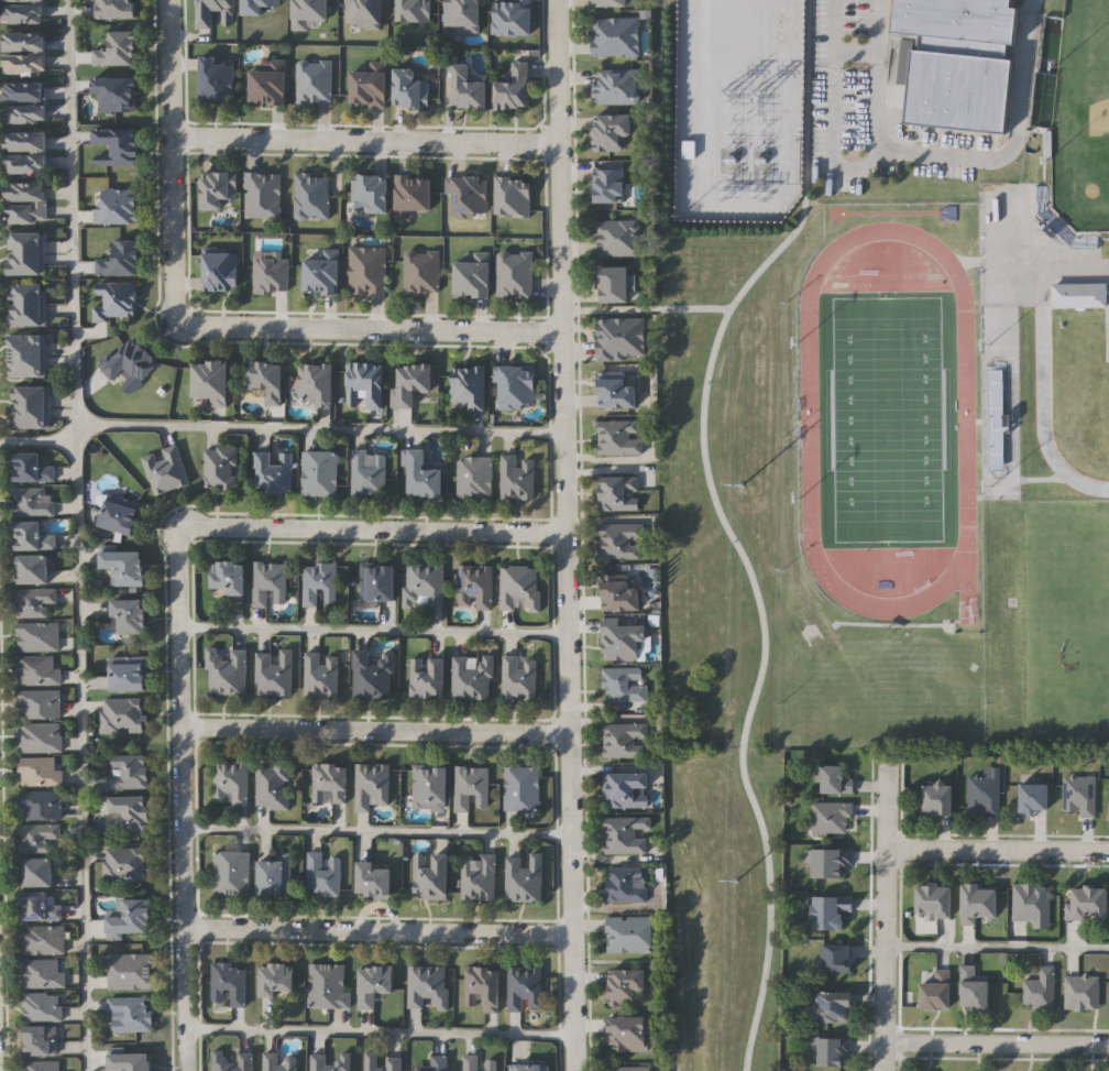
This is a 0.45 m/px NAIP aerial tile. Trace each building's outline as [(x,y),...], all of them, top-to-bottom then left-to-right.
[(97,19),(97,0),(136,0),(136,19),(97,19)] [(199,28),(199,0),(235,0),(235,26),(222,26),(222,13),(216,12),(215,29),(199,28)] [(244,17),(244,0),(281,0),(281,8),(265,8),(265,17),(244,17)] [(294,30),(294,0),(329,0),(329,21),(320,21),(320,30),(294,30)] [(348,29),(348,0),(383,0),(383,29),(348,29)] [(398,22),(398,0),(431,0),(431,22),(398,22)] [(446,29),(446,0),(484,0),(483,30),(446,29)] [(514,1),(514,0),(534,0),(534,35),(495,35),(495,1),(514,1)] [(635,0),(597,0),(597,8),(635,8),(635,0)] [(891,37),(895,0),(1010,0),(1010,6),(1019,7),(1014,44),(1007,44),(1006,57),(1011,57),(1003,134),(902,124),(905,86),(897,85),(901,37),(891,37)] [(3,24),(3,3),(44,3),(44,24),(3,24)] [(640,19),(640,56),(594,56),(594,19),(640,19)] [(139,31),(139,66),(94,66),(94,48),(111,48),(111,31),(139,31)] [(45,53),(3,53),(3,33),(45,33),(45,53)] [(46,55),(46,73),(6,73),(6,55),(46,55)] [(202,100),(202,57),(235,57),(235,100),(202,100)] [(333,61),(332,106),(298,105),(298,61),(333,61)] [(387,62),(388,107),(353,107),(352,69),(369,69),(369,62),(387,62)] [(496,109),(496,81),(513,81),(513,62),(530,62),(530,109),(496,109)] [(472,80),(490,80),(490,109),(454,108),(455,63),(472,64),(472,80)] [(287,64),(287,105),(253,105),(253,64),(287,64)] [(430,107),(395,107),(396,68),(418,69),(418,78),(430,79),(430,107)] [(640,69),(640,105),(594,105),(594,69),(640,69)] [(139,112),(101,113),(100,95),(95,95),(95,78),(138,77),(139,112)] [(6,105),(4,105),(4,83),(46,83),(46,103),(6,105)] [(46,103),(46,124),(6,124),(6,105),(46,103)] [(595,114),(634,114),(634,136),(624,136),(624,151),(595,151),(595,114)] [(140,129),(140,166),(96,166),(95,129),(140,129)] [(47,132),(47,153),(7,153),(6,132),(47,132)] [(47,153),(47,174),(7,175),(7,153),(47,153)] [(625,205),(596,205),(596,165),(625,165),(625,205)] [(238,200),(226,200),(226,211),(202,211),(202,172),(238,172),(238,200)] [(245,218),(245,174),(282,174),(282,219),(245,218)] [(330,174),(330,220),(296,220),(296,174),(330,174)] [(353,203),(353,175),(389,176),(389,214),(367,214),(369,203),(353,203)] [(432,177),(432,211),(413,211),(413,222),(396,222),(397,176),(432,177)] [(486,218),(453,218),(454,176),(487,176),(486,218)] [(497,218),(497,177),(531,177),(531,218),(497,218)] [(46,183),(46,204),(8,204),(8,184),(46,183)] [(96,225),(96,209),(102,209),(102,189),(139,189),(139,225),(96,225)] [(46,204),(47,225),(8,225),(8,204),(46,204)] [(640,256),(597,256),(597,222),(640,222),(640,256)] [(44,233),(44,255),(9,255),(9,233),(44,233)] [(141,276),(97,276),(97,260),(112,260),(112,241),(141,241),(141,276)] [(350,296),(350,248),(387,248),(387,296),(350,296)] [(205,292),(205,250),(240,250),(240,292),(205,292)] [(322,251),(340,251),(340,295),(306,295),(306,259),(322,259),(322,251)] [(440,252),(440,296),(405,296),(405,252),(440,252)] [(457,299),(457,261),(473,261),(473,253),(492,253),(492,299),(457,299)] [(534,299),(498,299),(498,254),(534,254),(534,299)] [(44,255),(45,276),(9,276),(9,255),(44,255)] [(254,294),(254,259),(289,259),(289,294),(254,294)] [(601,267),(630,267),(630,304),(601,304),(601,267)] [(136,283),(136,319),(96,320),(95,283),(136,283)] [(9,306),(9,285),(45,285),(45,306),(9,306)] [(1050,286),(1105,285),(1105,309),(1051,308),(1050,286)] [(9,328),(9,306),(45,306),(45,328),(9,328)] [(597,361),(597,319),(646,319),(646,361),(597,361)] [(8,357),(8,335),(45,335),(45,357),(8,357)] [(132,395),(103,369),(132,336),(162,362),(132,395)] [(8,379),(8,357),(45,357),(45,379),(8,379)] [(212,398),(194,397),(194,361),(229,361),(229,408),(212,408),(212,398)] [(266,406),(266,390),(249,390),(250,362),(284,363),(283,407),(266,406)] [(385,409),(369,408),(369,396),(361,396),(361,408),(347,407),(349,362),(386,364),(385,409)] [(317,408),(317,400),(298,400),(298,364),(334,364),(334,408),(317,408)] [(396,367),(433,365),(435,393),(416,394),(416,408),(397,408),(396,367)] [(536,367),(537,408),(499,409),(498,367),(536,367)] [(487,408),(453,408),(453,369),(487,369),(487,408)] [(639,408),(601,408),(601,373),(630,373),(630,386),(639,386),(639,408)] [(50,386),(50,408),(12,408),(12,386),(50,386)] [(50,408),(50,429),(12,429),(12,408),(50,408)] [(600,422),(643,422),(644,456),(600,456),(600,422)] [(190,487),(154,496),(144,456),(179,447),(190,487)] [(205,491),(205,448),(238,448),(238,491),(205,491)] [(353,496),(353,450),(369,450),(369,456),(386,456),(386,496),(353,496)] [(428,470),(444,470),(444,498),(410,498),(410,450),(428,450),(428,470)] [(338,496),(303,496),(303,451),(338,451),(338,496)] [(293,494),(259,494),(259,452),(293,452),(293,494)] [(42,453),(42,467),(56,467),(56,482),(15,482),(15,453),(42,453)] [(494,500),(459,500),(459,458),(494,458),(494,500)] [(536,500),(502,500),(502,458),(536,458),(536,500)] [(602,512),(602,477),(640,477),(640,512),(602,512)] [(56,501),(56,516),(15,516),(15,489),(47,489),(47,501),(56,501)] [(135,537),(100,527),(109,494),(144,504),(135,537)] [(18,551),(18,523),(44,523),(44,535),(57,535),(57,551),(18,551)] [(645,525),(646,540),(643,540),(643,559),(602,559),(601,525),(645,525)] [(120,569),(102,569),(102,553),(147,553),(147,588),(120,588),(120,569)] [(51,556),(51,584),(18,584),(18,556),(51,556)] [(213,562),(248,562),(248,597),(232,597),(232,590),(213,590),(213,562)] [(254,609),(254,564),(288,564),(287,606),(275,605),(275,595),(270,595),(270,609),(254,609)] [(304,608),(304,564),(338,564),(338,608),(304,608)] [(396,565),(396,601),(361,601),(361,565),(396,565)] [(405,608),(405,565),(446,565),(446,608),(405,608)] [(460,566),(494,566),(494,611),(476,611),(476,609),(460,609),(460,566)] [(502,611),(502,568),(540,568),(540,613),(523,613),(523,611),(502,611)] [(604,576),(630,576),(630,590),(643,590),(643,611),(604,611),(604,576)] [(18,590),(57,590),(57,605),(47,605),(47,619),(18,619),(18,590)] [(147,635),(120,635),(120,619),(113,619),(113,601),(147,601),(147,635)] [(604,662),(603,621),(622,620),(623,626),(647,626),(648,662),(604,662)] [(59,653),(19,653),(19,624),(59,624),(59,653)] [(209,696),(209,651),(249,651),(248,697),(209,696)] [(256,697),(257,653),(274,653),(274,662),(281,662),(281,651),(294,651),(294,697),(256,697)] [(354,698),(355,652),(395,653),(394,699),(354,698)] [(306,698),(306,655),(340,655),(340,698),(306,698)] [(19,686),(19,657),(57,657),(57,670),(63,670),(63,686),(19,686)] [(537,701),(504,701),(504,657),(537,657),(537,701)] [(111,692),(111,658),(147,658),(147,692),(111,692)] [(448,659),(448,699),(413,699),(413,659),(448,659)] [(453,701),(453,659),(493,659),(493,701),(453,701)] [(648,702),(604,702),(604,668),(648,668),(648,702)] [(62,720),(21,720),(21,691),(62,691),(62,720)] [(102,734),(102,700),(145,700),(145,733),(102,734)] [(63,724),(63,753),(20,753),(20,724),(63,724)] [(606,759),(606,724),(649,724),(649,759),(606,759)] [(21,757),(63,757),(63,787),(21,787),(21,757)] [(111,758),(149,758),(149,789),(111,789),(111,758)] [(232,807),(232,805),(216,805),(216,763),(250,763),(250,807),(232,807)] [(348,805),(330,804),(315,804),(315,765),(348,766),(348,805)] [(391,765),(391,805),(372,805),(372,813),(356,813),(356,765),(391,765)] [(257,809),(257,766),(290,766),(290,809),(257,809)] [(847,766),(847,779),(856,779),(856,795),(825,795),(825,766),(847,766)] [(414,804),(414,767),(450,767),(450,804),(414,804)] [(455,813),(455,768),(490,768),(490,809),(474,809),(474,813),(455,813)] [(505,811),(505,768),(541,768),(541,811),(505,811)] [(987,777),(987,768),(1002,768),(1002,815),(971,815),(971,777),(987,777)] [(651,774),(651,809),(605,809),(605,774),(651,774)] [(1099,817),(1081,817),(1081,812),(1066,812),(1066,777),(1099,777),(1099,817)] [(926,815),(926,785),(956,785),(956,815),(926,815)] [(1053,785),(1053,815),(1023,815),(1023,785),(1053,785)] [(63,791),(63,820),(21,820),(21,791),(63,791)] [(111,813),(111,798),(151,798),(151,831),(125,831),(125,813),(111,813)] [(856,819),(848,819),(848,833),(815,833),(815,802),(856,802),(856,819)] [(606,855),(606,818),(649,818),(649,855),(606,855)] [(48,853),(21,853),(21,826),(62,826),(62,840),(48,840),(48,853)] [(147,849),(147,883),(105,883),(105,849),(147,849)] [(854,850),(854,877),(815,877),(815,850),(854,850)] [(250,896),(216,896),(216,852),(250,852),(250,896)] [(341,898),(308,898),(308,853),(323,853),(323,857),(341,857),(341,898)] [(260,896),(260,861),(277,861),(277,854),(293,854),(293,896),(260,896)] [(415,855),(450,855),(450,900),(415,900),(415,855)] [(497,855),(497,900),(462,900),(462,859),(480,859),(480,855),(497,855)] [(507,856),(543,856),(543,903),(507,903),(507,856)] [(54,887),(23,887),(23,860),(54,860),(54,887)] [(393,898),(359,898),(359,864),(393,864),(393,898)] [(647,903),(610,903),(610,867),(647,867),(647,903)] [(1015,884),(1053,884),(1053,929),(1034,929),(1034,922),(1015,922),(1015,884)] [(980,925),(964,925),(964,885),(1000,885),(1000,918),(980,918),(980,925)] [(955,918),(920,918),(920,886),(955,886),(955,918)] [(1075,887),(1108,887),(1108,920),(1075,920),(1075,887)] [(23,921),(23,894),(50,894),(50,905),(64,905),(64,921),(23,921)] [(856,914),(847,914),(847,930),(815,930),(815,896),(856,896),(856,914)] [(153,900),(152,937),(108,936),(109,917),(124,917),(125,899),(153,900)] [(654,918),(654,952),(608,952),(608,918),(654,918)] [(65,955),(23,955),(23,927),(66,928),(65,955)] [(855,944),(855,972),(827,972),(827,944),(855,944)] [(109,954),(153,954),(153,990),(109,990),(109,954)] [(67,973),(67,990),(24,990),(24,960),(61,960),(61,973),(67,973)] [(248,1006),(212,1006),(212,964),(248,964),(248,1006)] [(262,964),(296,964),(296,997),(262,997),(262,964)] [(351,1008),(310,1008),(310,965),(345,965),(345,992),(351,992),(351,1008)] [(1025,1009),(1025,979),(1041,979),(1041,965),(1056,965),(1056,1009),(1025,1009)] [(395,966),(395,994),(375,995),(376,1009),(360,1010),(359,968),(395,966)] [(450,1009),(409,1009),(409,966),(450,966),(450,1009)] [(992,981),(992,1010),(963,1010),(964,966),(980,966),(980,981),(992,981)] [(502,1013),(482,1013),(482,1007),(465,1007),(466,968),(502,968),(502,1013)] [(543,968),(543,1010),(528,1010),(528,1013),(509,1013),(509,968),(543,968)] [(648,970),(648,992),(637,992),(637,1006),(611,1006),(611,970),(648,970)] [(923,1009),(924,982),(936,983),(937,970),(954,970),(953,1009),(923,1009)] [(1067,1009),(1067,976),(1101,976),(1101,1009),(1067,1009)] [(855,1023),(815,1023),(815,992),(855,992),(855,1023)] [(24,1021),(24,995),(63,995),(63,1021),(24,1021)] [(109,1016),(109,997),(152,997),(152,1032),(114,1032),(114,1016),(109,1016)] [(612,1052),(612,1017),(649,1017),(649,1052),(612,1052)] [(26,1028),(57,1028),(57,1057),(26,1057),(26,1028)] [(852,1038),(852,1067),(822,1067),(822,1038),(852,1038)] [(253,1052),(253,1070),(216,1070),(216,1051),(235,1051),(235,1052),(253,1052)] [(351,1052),(351,1070),(311,1070),(311,1053),(329,1053),(329,1062),(338,1062),(338,1052),(351,1052)] [(403,1057),(403,1070),(366,1070),(366,1053),(383,1054),(383,1057),(403,1057)] [(154,1054),(154,1070),(109,1070),(109,1054),(154,1054)] [(297,1054),(297,1070),(264,1070),(264,1054),(297,1054)] [(450,1057),(449,1070),(431,1070),(431,1056),(450,1057)] [(497,1057),(497,1070),(464,1070),(464,1057),(497,1057)] [(66,1062),(66,1070),(26,1070),(26,1062),(66,1062)]
